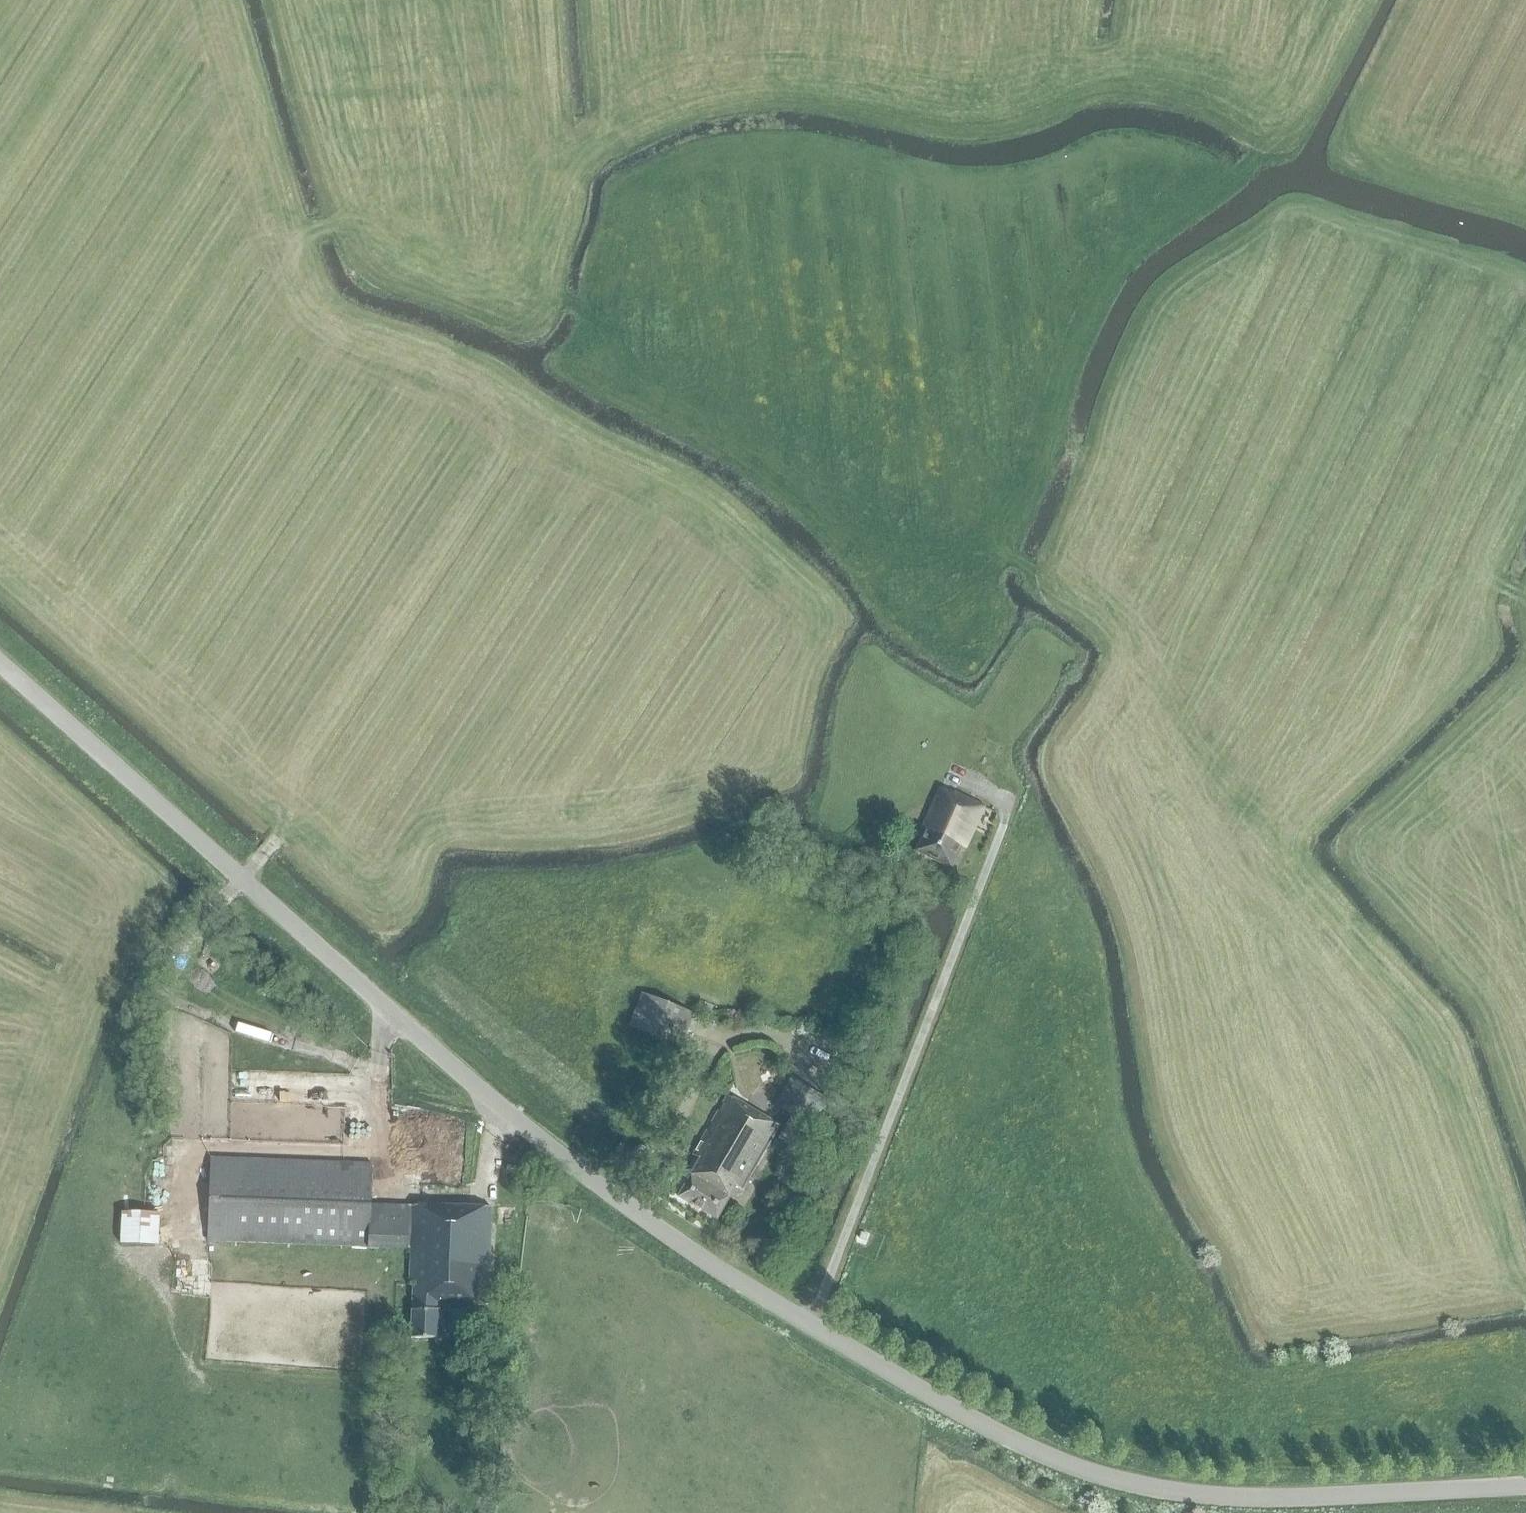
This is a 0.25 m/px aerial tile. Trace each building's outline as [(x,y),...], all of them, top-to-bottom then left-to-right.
[(951,795),(938,790),(920,829),(923,830),(913,853),(951,869),(961,847),(964,848),(982,806),(952,793),(951,795)] [(681,1045),(693,1013),(642,992),(629,1024),(681,1045)] [(800,1150),(828,1099),(804,1086),(805,1084),(792,1077),(775,1106),(793,1116),(780,1139),(800,1150)] [(742,1190),(774,1135),(780,1125),(727,1095),(693,1154),(700,1158),(678,1196),(717,1218),(735,1186),(742,1190)] [(486,1305),(490,1207),(369,1203),(371,1162),(210,1156),(207,1239),(367,1245),(367,1246),(410,1248),(408,1283),(412,1284),(410,1337),(437,1338),(438,1303),(448,1304),(447,1331),(466,1332),(467,1305),(486,1305)] [(121,1250),(160,1251),(161,1219),(121,1218),(121,1250)]
